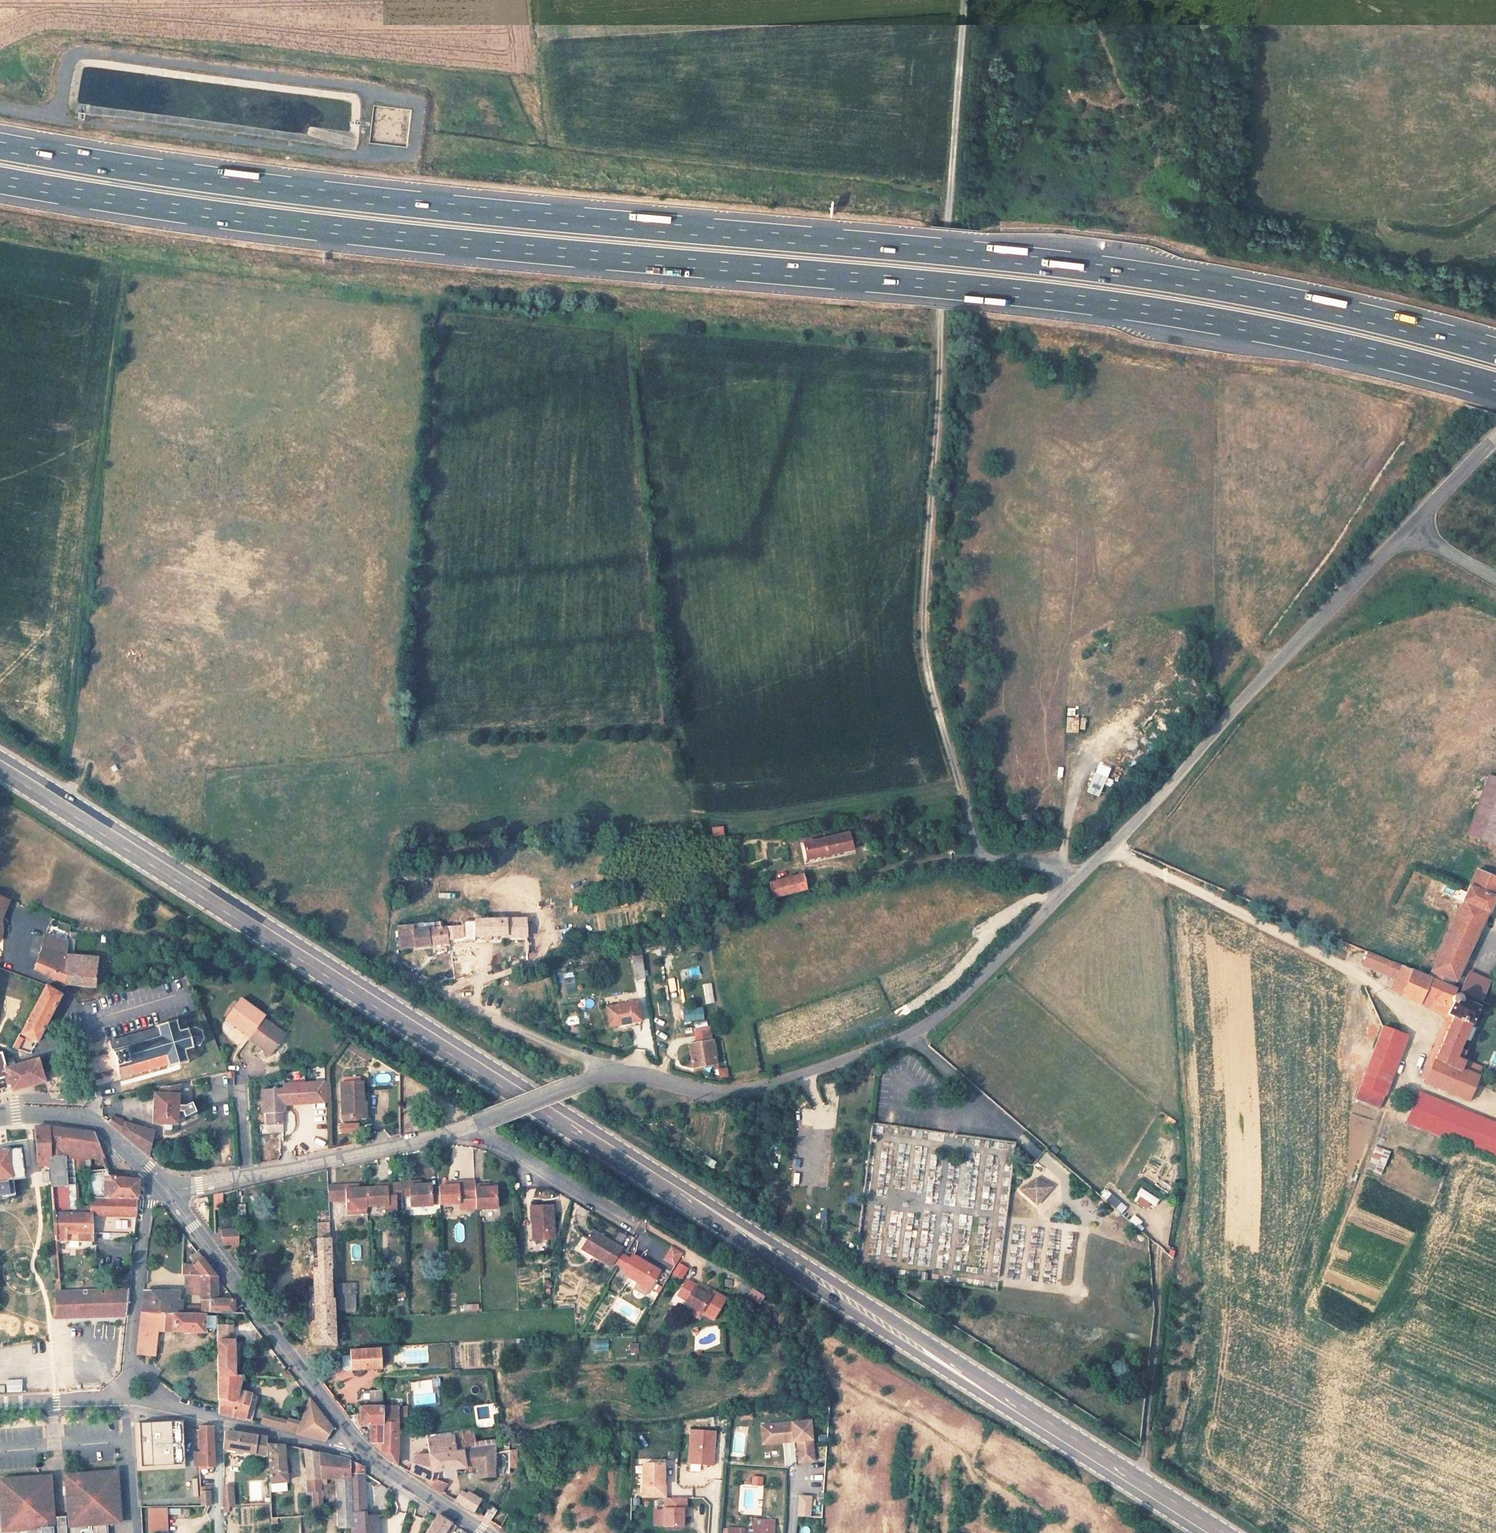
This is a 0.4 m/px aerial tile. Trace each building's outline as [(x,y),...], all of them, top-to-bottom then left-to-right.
[(1065,716),(1064,732),(1077,732),(1078,717),(1065,716)] [(1097,796),(1105,776),(1093,771),(1084,791),(1097,796)] [(1495,845),(1495,797),(1481,840),(1495,845)] [(710,837),(722,836),(721,826),(709,827),(710,837)] [(851,850),(848,833),(803,845),(806,859),(851,850)] [(1483,850),(1481,857),(1495,862),(1495,854),(1483,850)] [(1469,885),(1494,898),(1495,893),(1495,880),(1487,875),(1476,870),(1469,885)] [(1495,880),(1495,873),(1490,870),(1487,875),(1495,880)] [(772,898),(805,889),(801,875),(769,884),(772,898)] [(1432,970),(1454,981),(1486,912),(1487,913),(1494,898),(1469,885),(1462,901),(1463,902),(1432,970)] [(461,926),(462,937),(509,935),(509,937),(526,937),(524,919),(461,921),(461,926)] [(448,939),(446,927),(446,926),(443,926),(442,922),(398,926),(399,949),(448,943),(448,939)] [(462,937),(461,926),(446,927),(448,939),(462,937)] [(33,970),(64,984),(94,987),(96,959),(73,957),(74,940),(76,940),(77,933),(69,933),(68,944),(45,936),(33,970)] [(1386,973),(1391,962),(1368,952),(1363,963),(1374,968),(1386,973)] [(635,980),(645,979),(642,956),(632,958),(635,980)] [(454,981),(478,974),(477,960),(451,963),(454,981)] [(1432,970),(1428,978),(1451,988),(1454,981),(1432,970)] [(1449,1016),(1445,1028),(1463,1035),(1467,1026),(1470,1027),(1478,1008),(1456,998),(1456,996),(1456,994),(1456,993),(1456,992),(1456,991),(1455,990),(1451,988),(1428,978),(1411,971),(1406,983),(1397,980),(1391,992),(1449,1016)] [(1454,982),(1460,984),(1464,974),(1458,972),(1454,982)] [(637,999),(644,998),(643,979),(635,980),(637,999)] [(710,982),(700,984),(704,1004),(713,1003),(710,982)] [(60,995),(44,986),(33,1008),(20,1034),(36,1042),(42,1030),(59,996),(60,995)] [(247,1040),(270,1056),(285,1035),(263,1019),(265,1016),(240,999),(225,1020),(249,1037),(247,1040)] [(641,1020),(637,1002),(607,1007),(610,1026),(641,1020)] [(156,1028),(108,1042),(119,1080),(167,1066),(167,1068),(188,1063),(187,1061),(195,1059),(192,1048),(199,1046),(203,1039),(201,1032),(194,1028),(187,1030),(184,1020),(175,1023),(175,1020),(155,1026),(156,1028)] [(1360,1087),(1383,1096),(1406,1036),(1382,1027),(1360,1087)] [(1463,1035),(1445,1028),(1424,1082),(1469,1101),(1478,1077),(1456,1068),(1458,1062),(1453,1060),(1463,1035)] [(690,1045),(694,1067),(716,1063),(713,1041),(711,1042),(709,1032),(695,1034),(697,1044),(690,1045)] [(0,1072),(0,1086),(6,1085),(7,1088),(42,1078),(37,1060),(25,1064),(11,1068),(5,1069),(1,1070),(0,1072)] [(878,1073),(879,1065),(869,1064),(868,1072),(878,1073)] [(724,1066),(716,1069),(718,1078),(727,1076),(724,1066)] [(42,1078),(7,1088),(0,1090),(0,1095),(43,1082),(42,1078)] [(342,1119),(366,1117),(365,1104),(362,1104),(362,1089),(362,1083),(359,1083),(359,1078),(342,1078),(342,1084),(340,1084),(342,1119)] [(283,1084),(283,1088),(284,1105),(326,1102),(325,1082),(283,1084)] [(154,1095),(152,1124),(176,1126),(177,1113),(183,1113),(185,1117),(195,1112),(190,1102),(184,1106),(177,1105),(178,1085),(159,1089),(159,1094),(154,1095)] [(1383,1096),(1360,1087),(1356,1098),(1379,1107),(1383,1096)] [(267,1126),(282,1125),(281,1113),(284,1113),(284,1105),(283,1088),(262,1089),(263,1114),(266,1114),(267,1126)] [(1418,1093),(1407,1122),(1495,1157),(1495,1123),(1418,1093)] [(108,1123),(148,1157),(153,1132),(120,1122),(120,1119),(111,1117),(108,1123)] [(357,1122),(337,1122),(337,1132),(357,1133),(357,1122)] [(49,1127),(36,1127),(38,1157),(50,1156),(49,1127)] [(54,1213),(77,1214),(76,1206),(69,1206),(64,1157),(72,1157),(83,1157),(87,1158),(104,1157),(94,1133),(49,1127),(50,1156),(50,1165),(51,1171),(51,1181),(52,1185),(52,1187),(54,1213)] [(1380,1175),(1388,1151),(1373,1145),(1364,1169),(1380,1175)] [(20,1152),(19,1149),(0,1152),(0,1182),(5,1181),(4,1179),(23,1177),(21,1164),(20,1152)] [(710,1168),(714,1161),(704,1155),(700,1163),(710,1168)] [(50,1165),(50,1156),(38,1157),(39,1166),(50,1165)] [(69,1206),(76,1206),(73,1171),(72,1157),(64,1157),(69,1206)] [(83,1157),(72,1157),(73,1171),(83,1171),(83,1157)] [(88,1171),(91,1207),(91,1214),(137,1216),(139,1178),(122,1162),(107,1166),(104,1169),(88,1171)] [(1035,1178),(1020,1187),(1040,1197),(1039,1187),(1050,1186),(1035,1178)] [(439,1203),(438,1187),(431,1188),(431,1184),(421,1185),(420,1181),(401,1182),(402,1196),(409,1195),(409,1206),(432,1205),(432,1203),(439,1203)] [(474,1181),(453,1182),(453,1185),(449,1185),(438,1185),(438,1187),(439,1203),(439,1205),(459,1204),(459,1200),(475,1199),(474,1184),(474,1181)] [(402,1196),(401,1182),(387,1183),(387,1187),(374,1187),(365,1188),(366,1206),(388,1205),(396,1204),(396,1199),(402,1198),(402,1196)] [(474,1184),(475,1199),(476,1209),(497,1208),(496,1187),(489,1187),(485,1187),(485,1184),(474,1184)] [(366,1206),(365,1188),(357,1188),(351,1189),(351,1185),(335,1186),(336,1201),(345,1200),(346,1209),(366,1208),(366,1206)] [(328,1201),(336,1201),(335,1186),(328,1186),(328,1201)] [(1050,1186),(1039,1187),(1040,1197),(1050,1186)] [(1147,1211),(1155,1198),(1139,1187),(1130,1200),(1147,1211)] [(222,1193),(213,1195),(213,1209),(223,1209),(222,1193)] [(1104,1202),(1120,1213),(1126,1205),(1109,1194),(1104,1202)] [(396,1204),(388,1205),(388,1216),(396,1216),(396,1204)] [(91,1214),(91,1207),(76,1206),(77,1214),(91,1214)] [(535,1227),(536,1239),(553,1238),(551,1206),(530,1207),(532,1228),(535,1227)] [(67,1244),(67,1241),(67,1232),(92,1233),(92,1227),(91,1214),(77,1214),(54,1213),(56,1239),(57,1244),(67,1244)] [(329,1223),(329,1213),(317,1214),(318,1223),(329,1223)] [(1133,1214),(1127,1219),(1135,1227),(1140,1221),(1133,1214)] [(218,1230),(218,1238),(222,1238),(222,1244),(238,1244),(238,1230),(218,1230)] [(610,1266),(613,1261),(618,1252),(621,1248),(592,1231),(583,1247),(597,1255),(596,1257),(610,1266)] [(92,1242),(92,1233),(67,1232),(67,1241),(92,1242)] [(334,1319),(333,1299),(330,1299),(329,1269),(332,1269),(330,1239),(316,1240),(317,1255),(318,1269),(312,1269),(316,1345),(335,1346),(334,1319)] [(582,1249),(596,1257),(597,1255),(583,1247),(582,1249)] [(682,1254),(671,1248),(664,1261),(674,1267),(682,1254)] [(181,1275),(185,1275),(201,1275),(216,1276),(197,1251),(190,1256),(192,1264),(182,1265),(181,1275)] [(623,1256),(618,1252),(613,1261),(618,1265),(623,1256)] [(629,1260),(624,1269),(622,1273),(637,1282),(648,1289),(659,1271),(632,1255),(629,1260)] [(629,1260),(623,1256),(618,1265),(624,1269),(629,1260)] [(674,1273),(682,1277),(686,1269),(679,1265),(674,1273)] [(185,1292),(201,1292),(201,1275),(185,1275),(185,1292)] [(234,1300),(217,1299),(216,1277),(216,1276),(201,1275),(201,1292),(201,1301),(201,1308),(201,1312),(220,1313),(233,1313),(234,1300)] [(693,1308),(700,1312),(698,1315),(711,1322),(723,1301),(711,1294),(709,1297),(702,1293),(704,1289),(687,1280),(678,1295),(686,1301),(685,1303),(693,1308)] [(648,1289),(637,1282),(633,1288),(645,1295),(648,1289)] [(337,1285),(337,1309),(355,1308),(354,1284),(337,1285)] [(57,1319),(126,1316),(129,1288),(60,1290),(56,1290),(57,1319)] [(747,1288),(742,1297),(757,1304),(762,1294),(747,1288)] [(193,1315),(181,1314),(182,1300),(178,1300),(178,1291),(143,1290),(141,1312),(137,1354),(141,1354),(154,1355),(157,1330),(203,1332),(204,1327),(204,1316),(204,1315),(201,1315),(193,1315)] [(464,1304),(464,1312),(477,1311),(477,1303),(464,1304)] [(698,1315),(700,1312),(693,1308),(690,1314),(696,1319),(698,1315)] [(215,1316),(204,1316),(204,1327),(215,1327),(215,1316)] [(232,1325),(217,1325),(217,1340),(218,1376),(234,1376),(233,1341),(232,1341),(232,1325)] [(607,1339),(591,1340),(592,1350),(608,1349),(607,1339)] [(380,1347),(380,1348),(381,1364),(389,1363),(388,1347),(380,1347)] [(381,1364),(380,1348),(350,1349),(350,1355),(351,1370),(381,1369),(381,1364)] [(234,1376),(218,1376),(219,1408),(219,1414),(244,1420),(251,1394),(239,1391),(242,1375),(234,1376)] [(434,1378),(412,1380),(414,1405),(437,1403),(434,1378)] [(398,1393),(408,1392),(408,1382),(397,1382),(398,1393)] [(370,1442),(382,1442),(383,1406),(382,1385),(368,1385),(368,1396),(363,1396),(363,1401),(359,1401),(360,1423),(370,1423),(370,1442)] [(257,1396),(251,1394),(244,1420),(250,1422),(257,1396)] [(265,1416),(263,1425),(297,1433),(324,1440),(331,1429),(309,1399),(300,1425),(265,1416)] [(397,1407),(383,1406),(382,1442),(381,1453),(387,1457),(397,1464),(397,1423),(397,1407)] [(406,1407),(397,1407),(397,1423),(406,1423),(406,1407)] [(810,1417),(769,1422),(771,1437),(794,1434),(794,1438),(798,1437),(801,1459),(815,1457),(810,1417)] [(182,1422),(139,1424),(141,1468),(185,1465),(182,1422)] [(769,1422),(758,1424),(760,1442),(794,1438),(794,1434),(771,1437),(769,1422)] [(199,1426),(200,1453),(214,1453),(213,1429),(213,1426),(199,1426)] [(454,1433),(454,1435),(456,1451),(494,1446),(492,1429),(454,1433)] [(714,1431),(689,1429),(687,1463),(711,1464),(714,1431)] [(223,1449),(254,1454),(256,1436),(225,1431),(223,1449)] [(429,1454),(456,1451),(454,1435),(427,1439),(429,1454)] [(266,1437),(256,1436),(254,1454),(265,1456),(266,1437)] [(271,1483),(286,1481),(284,1446),(268,1444),(271,1483)] [(494,1453),(494,1446),(456,1451),(429,1454),(431,1471),(431,1472),(478,1466),(480,1477),(494,1477),(495,1474),(494,1453)] [(307,1480),(320,1479),(318,1452),(304,1449),(307,1480)] [(509,1451),(494,1453),(495,1474),(509,1472),(509,1467),(509,1451)] [(318,1452),(320,1479),(337,1478),(339,1527),(352,1527),(351,1513),(350,1473),(363,1473),(364,1467),(342,1458),(318,1452)] [(214,1467),(214,1453),(200,1453),(194,1453),(195,1467),(199,1467),(206,1466),(214,1467)] [(429,1478),(431,1471),(429,1454),(415,1455),(410,1472),(429,1481),(429,1478)] [(663,1498),(665,1497),(665,1485),(663,1485),(663,1463),(642,1463),(642,1498),(663,1498)] [(207,1479),(206,1466),(199,1467),(199,1479),(207,1479)] [(106,1524),(120,1523),(116,1471),(65,1475),(69,1526),(67,1527),(58,1527),(55,1528),(51,1481),(6,1485),(9,1526),(17,1525),(18,1530),(28,1530),(29,1532),(107,1532),(106,1524)] [(365,1513),(363,1473),(350,1473),(351,1513),(365,1513)] [(6,1485),(51,1481),(51,1476),(0,1480),(1,1486),(6,1485)] [(429,1478),(429,1481),(428,1485),(441,1493),(446,1485),(429,1478)] [(320,1479),(307,1480),(308,1493),(313,1492),(321,1491),(320,1479)] [(287,1491),(286,1481),(271,1483),(269,1483),(270,1492),(287,1491)] [(6,1485),(1,1486),(4,1531),(18,1530),(17,1525),(9,1526),(6,1485)] [(224,1487),(224,1506),(235,1505),(234,1487),(224,1487)] [(211,1496),(211,1491),(200,1491),(201,1506),(212,1506),(211,1496)] [(321,1491),(313,1492),(315,1515),(323,1514),(321,1491)] [(455,1501),(473,1512),(479,1501),(480,1500),(468,1493),(468,1494),(462,1491),(455,1501)] [(810,1494),(799,1493),(798,1513),(809,1514),(810,1494)] [(665,1497),(663,1498),(663,1508),(661,1508),(661,1526),(681,1526),(681,1516),(681,1508),(685,1508),(685,1497),(665,1497)] [(494,1511),(479,1501),(473,1512),(488,1521),(494,1511)] [(352,1527),(352,1532),(378,1532),(377,1516),(366,1516),(365,1513),(351,1513),(352,1527)] [(445,1532),(450,1523),(437,1514),(434,1519),(426,1532),(444,1532),(445,1532)] [(160,1516),(149,1516),(150,1532),(161,1532),(160,1516)] [(58,1527),(67,1527),(66,1517),(57,1517),(58,1527)] [(445,1532),(446,1532),(451,1532),(455,1526),(450,1523),(445,1532)]
